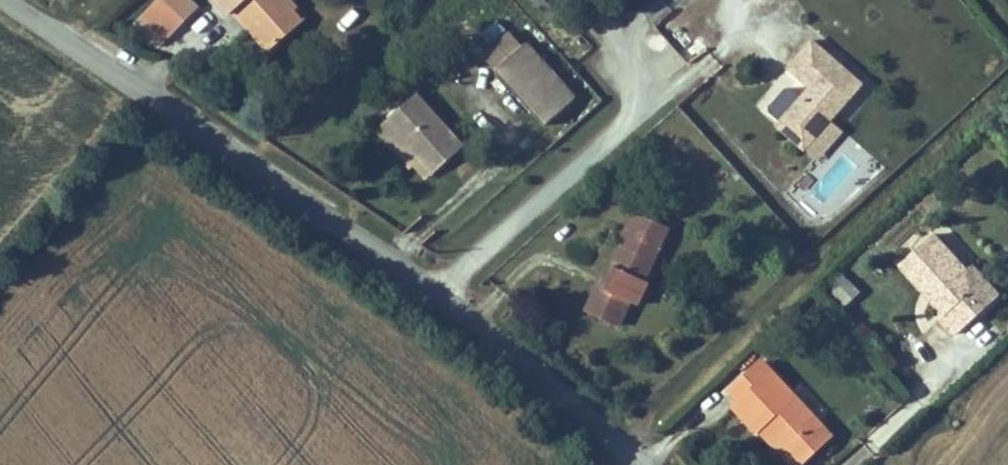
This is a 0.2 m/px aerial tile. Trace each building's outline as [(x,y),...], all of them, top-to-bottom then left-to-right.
[(180,10),(171,0),(144,0),(140,4),(162,27),(180,10)] [(180,10),(190,0),(171,0),(180,10)] [(235,1),(248,17),(252,13),(242,0),(236,0),(235,1)] [(252,13),(248,17),(259,30),(270,44),(302,18),(291,4),(293,3),(291,0),(242,0),(252,13)] [(501,53),(530,25),(519,13),(490,40),(501,53)] [(530,25),(501,53),(553,107),(582,80),(530,25)] [(848,104),(878,67),(827,25),(804,53),(827,72),(797,108),(820,127),(842,99),(848,104)] [(422,84),(392,114),(421,143),(442,164),(472,134),(422,84)] [(848,104),(842,99),(820,127),(797,108),(794,112),(822,135),(848,104)] [(626,250),(609,284),(644,302),(656,279),(664,282),(675,260),(671,257),(688,223),(701,197),(670,181),(656,208),(633,254),(626,250)] [(945,227),(913,257),(958,306),(953,310),(969,327),(998,300),(984,284),(997,272),(984,258),(978,263),(945,227)] [(997,272),(984,284),(998,300),(1007,291),(1007,285),(997,272)] [(846,275),(830,285),(845,307),(860,296),(846,275)] [(754,436),(763,428),(795,464),(802,464),(825,445),(760,368),(727,396),(737,409),(733,412),(754,436)] [(754,436),(778,464),(795,464),(763,428),(754,436)]
